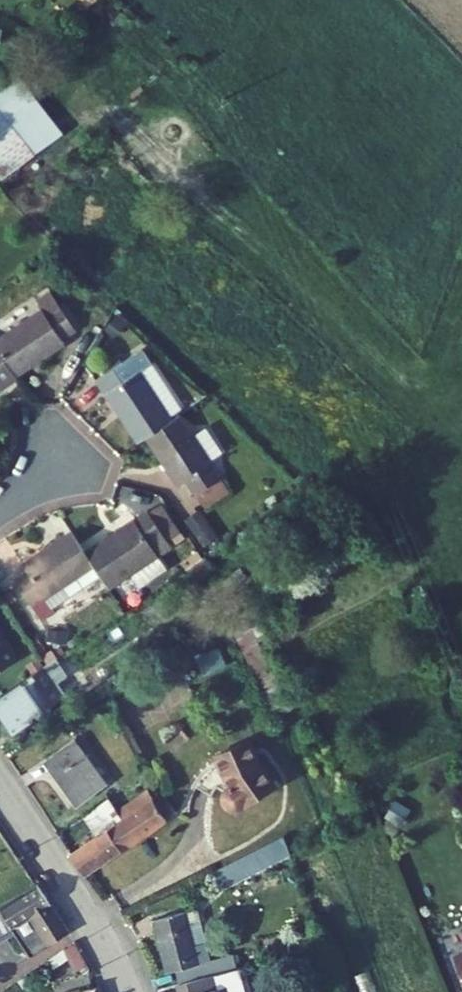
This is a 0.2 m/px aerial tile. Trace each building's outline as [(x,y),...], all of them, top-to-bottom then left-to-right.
[(0,80),(0,166),(5,173),(63,132),(18,68),(0,80)] [(35,343),(33,340),(48,330),(31,303),(15,313),(13,308),(0,316),(0,365),(35,343)] [(62,382),(104,445),(115,437),(139,421),(106,372),(117,365),(108,351),(62,382)] [(139,421),(115,437),(148,487),(155,483),(164,497),(193,478),(182,461),(194,453),(177,428),(165,436),(150,414),(139,421)] [(253,486),(244,474),(220,491),(229,503),(253,486)] [(185,520),(205,545),(218,534),(199,510),(185,520)] [(118,514),(55,555),(63,568),(78,592),(127,560),(120,550),(135,541),(118,514)] [(41,533),(0,559),(0,605),(1,608),(63,568),(55,555),(41,533)] [(0,676),(0,719),(35,693),(28,684),(38,677),(25,658),(0,676)] [(209,731),(179,745),(175,747),(190,778),(186,779),(183,782),(181,785),(180,791),(181,793),(185,798),(190,801),(200,797),(234,776),(209,731)] [(77,740),(47,759),(79,807),(108,787),(77,740)] [(123,855),(125,853),(183,814),(180,807),(174,811),(170,804),(164,808),(160,802),(164,799),(160,792),(125,815),(128,821),(109,833),(123,855)] [(128,821),(125,815),(115,800),(84,820),(98,842),(74,858),(86,878),(123,855),(109,833),(128,821)] [(176,800),(170,804),(174,811),(180,807),(176,800)] [(241,843),(175,881),(185,898),(250,860),(241,843)] [(6,894),(0,898),(0,973),(40,949),(6,894)] [(185,924),(194,922),(190,910),(151,922),(166,971),(175,968),(180,986),(185,985),(220,974),(215,956),(205,959),(197,962),(185,924)] [(205,959),(194,922),(185,924),(197,962),(205,959)] [(431,965),(441,991),(461,991),(461,990),(461,952),(431,965)] [(273,956),(243,965),(248,980),(278,970),(273,956)] [(185,985),(187,991),(224,991),(223,991),(238,986),(233,969),(220,974),(185,985)]
